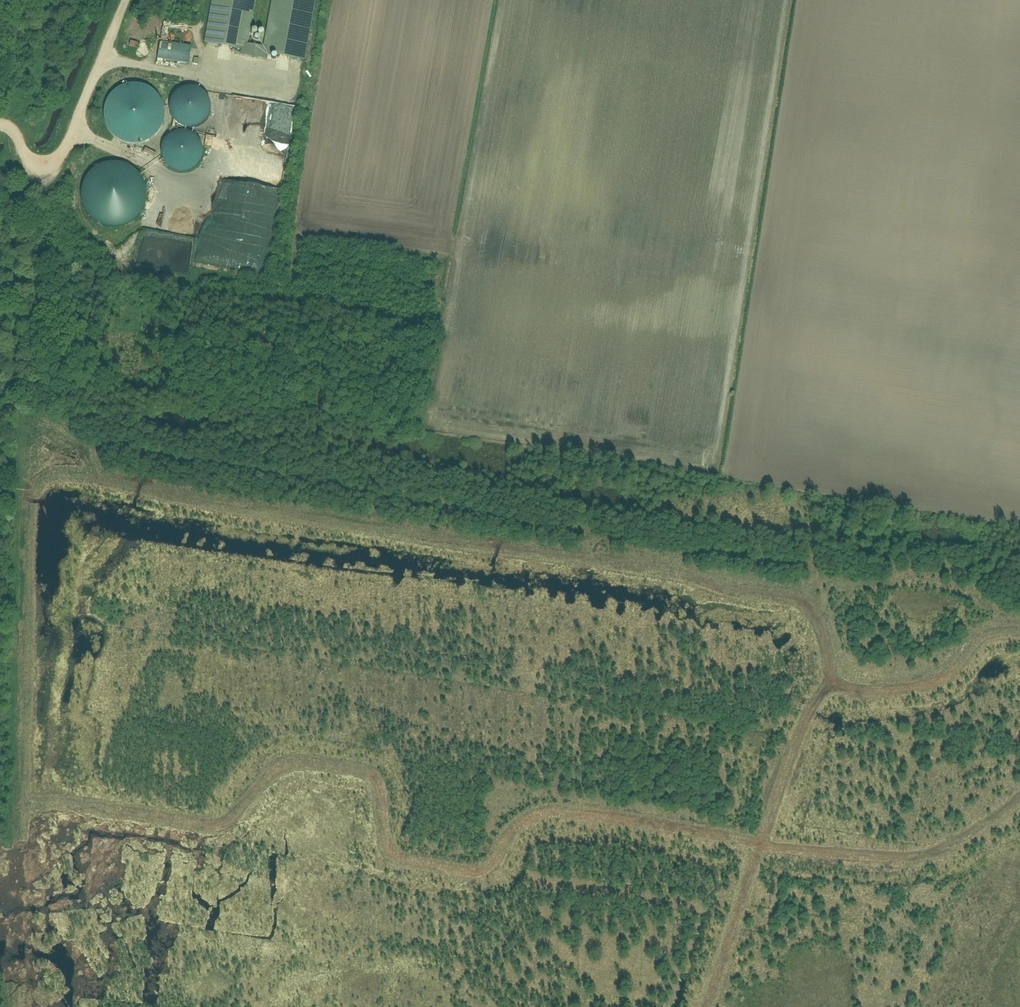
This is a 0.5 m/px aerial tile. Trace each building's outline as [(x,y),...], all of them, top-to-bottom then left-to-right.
[(202,44),(244,52),(254,0),(210,0),(202,44)] [(259,53),(301,61),(313,0),(269,0),(259,53)] [(158,41),(154,59),(188,65),(191,46),(158,41)] [(101,113),(109,140),(132,144),(146,140),(148,130),(147,128),(153,126),(154,122),(148,121),(155,119),(155,117),(156,111),(155,108),(147,110),(145,103),(147,97),(144,87),(131,84),(105,91),(101,113)] [(197,123),(208,96),(185,87),(182,94),(187,96),(184,103),(179,101),(177,107),(185,110),(183,113),(187,114),(186,116),(192,119),(191,121),(197,123)] [(242,100),(230,201),(247,203),(247,196),(269,199),(273,161),(283,162),(290,105),(242,100)] [(164,171),(195,170),(195,143),(177,143),(178,153),(164,153),(164,171)] [(84,165),(84,224),(139,224),(139,190),(133,191),(133,165),(84,165)]
